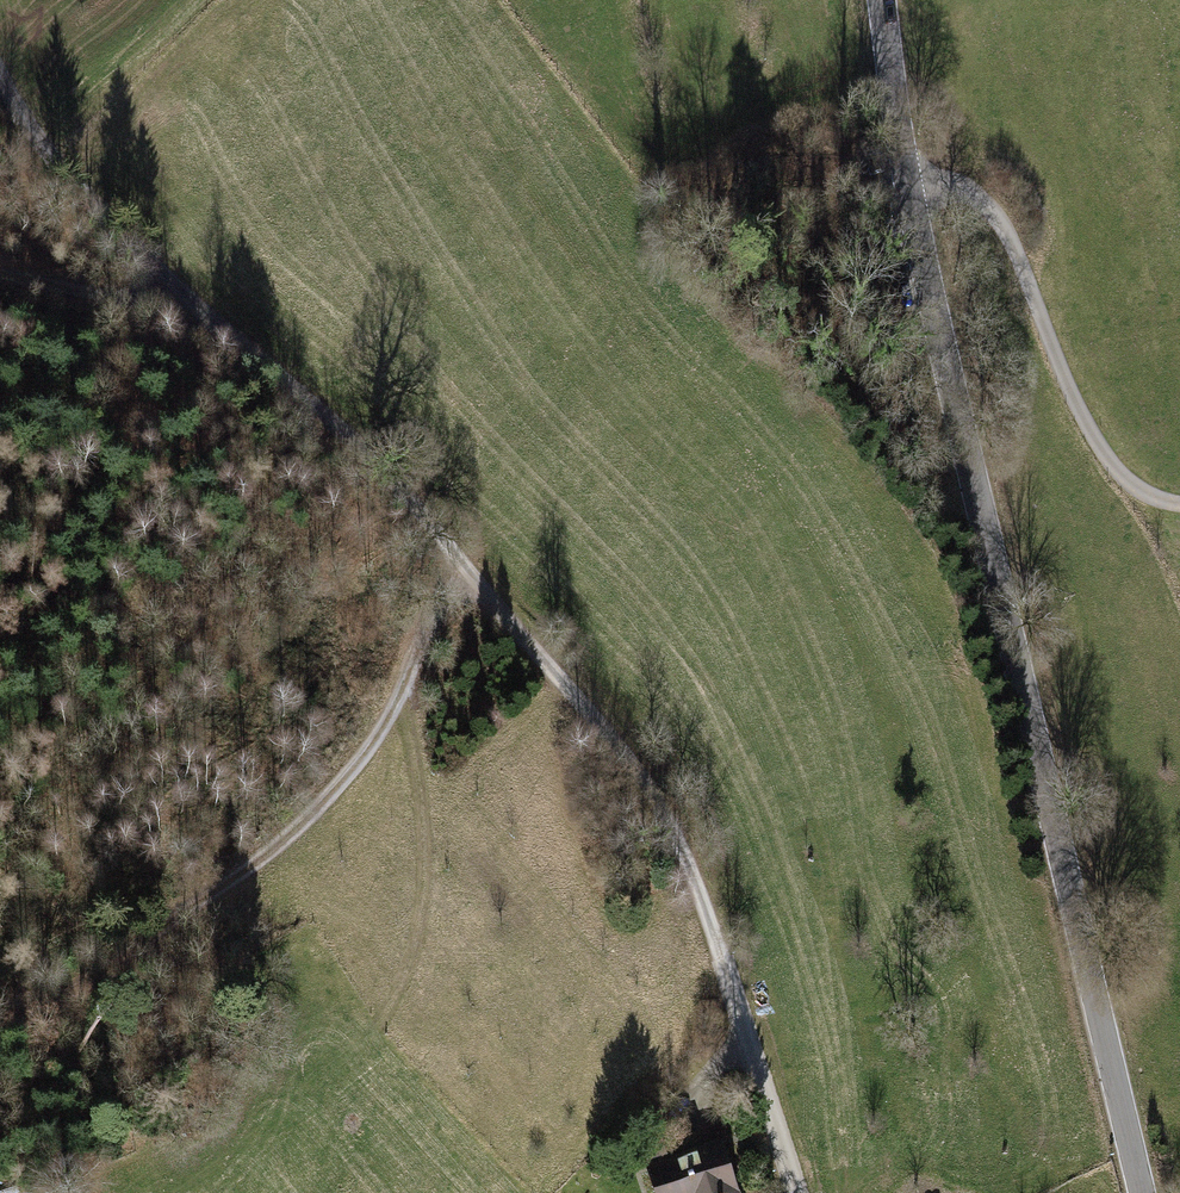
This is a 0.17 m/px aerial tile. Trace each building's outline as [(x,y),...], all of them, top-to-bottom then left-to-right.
[(645,1168),(653,1192),(743,1192),(726,1142),(669,1160),(660,1132),(642,1138),(651,1166),(645,1168)]
